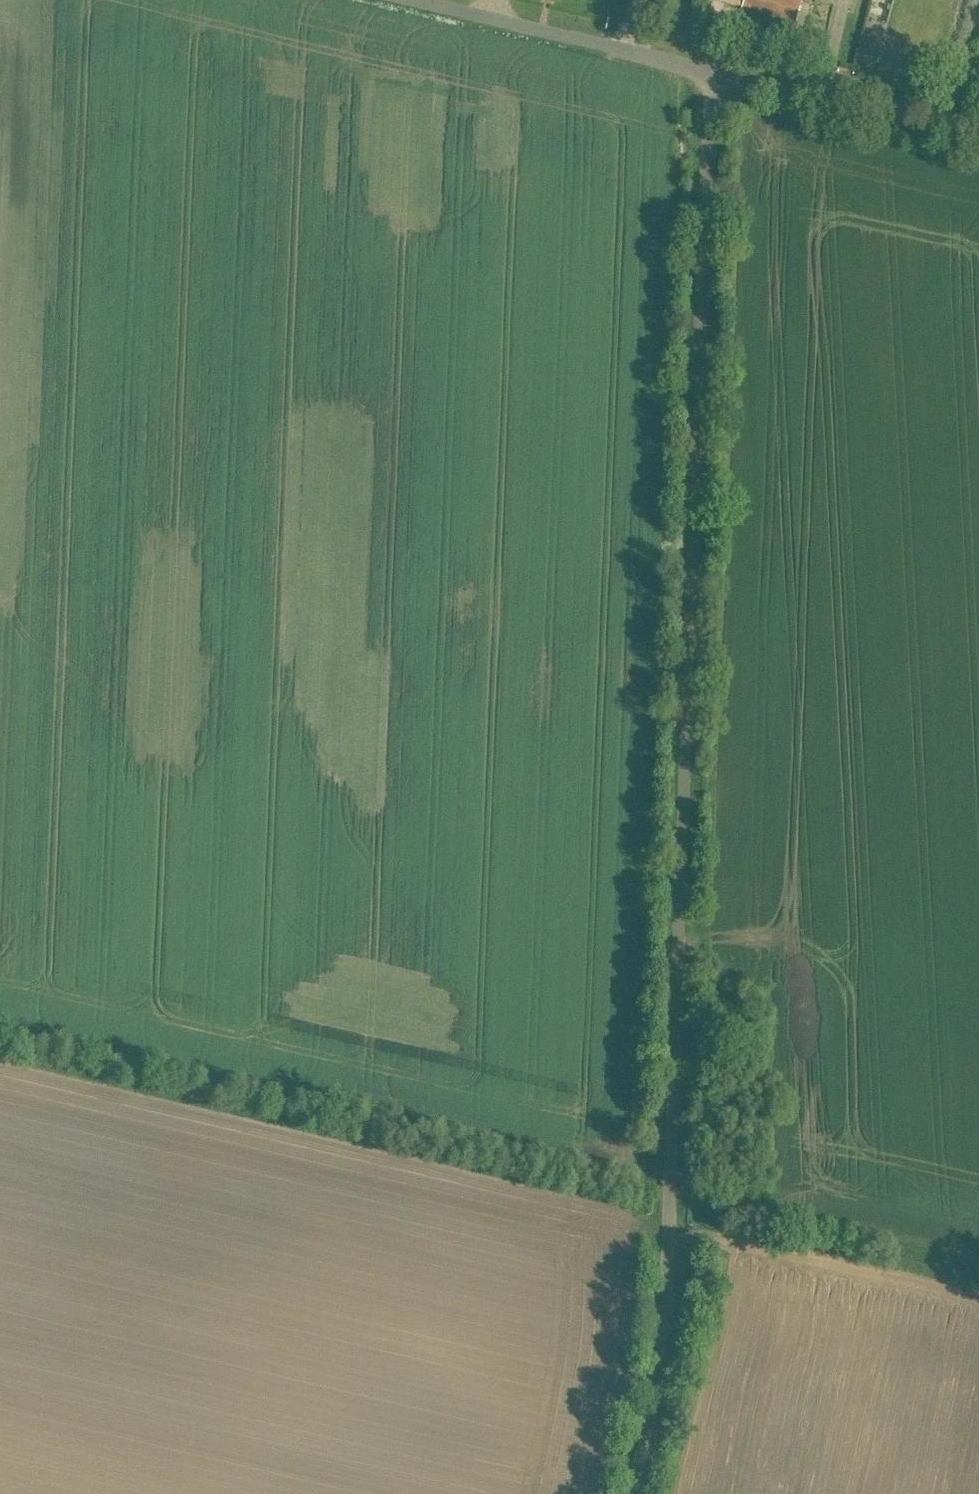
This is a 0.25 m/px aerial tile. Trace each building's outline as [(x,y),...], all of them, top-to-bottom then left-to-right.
[(797,27),(805,0),(708,0),(797,27)]
